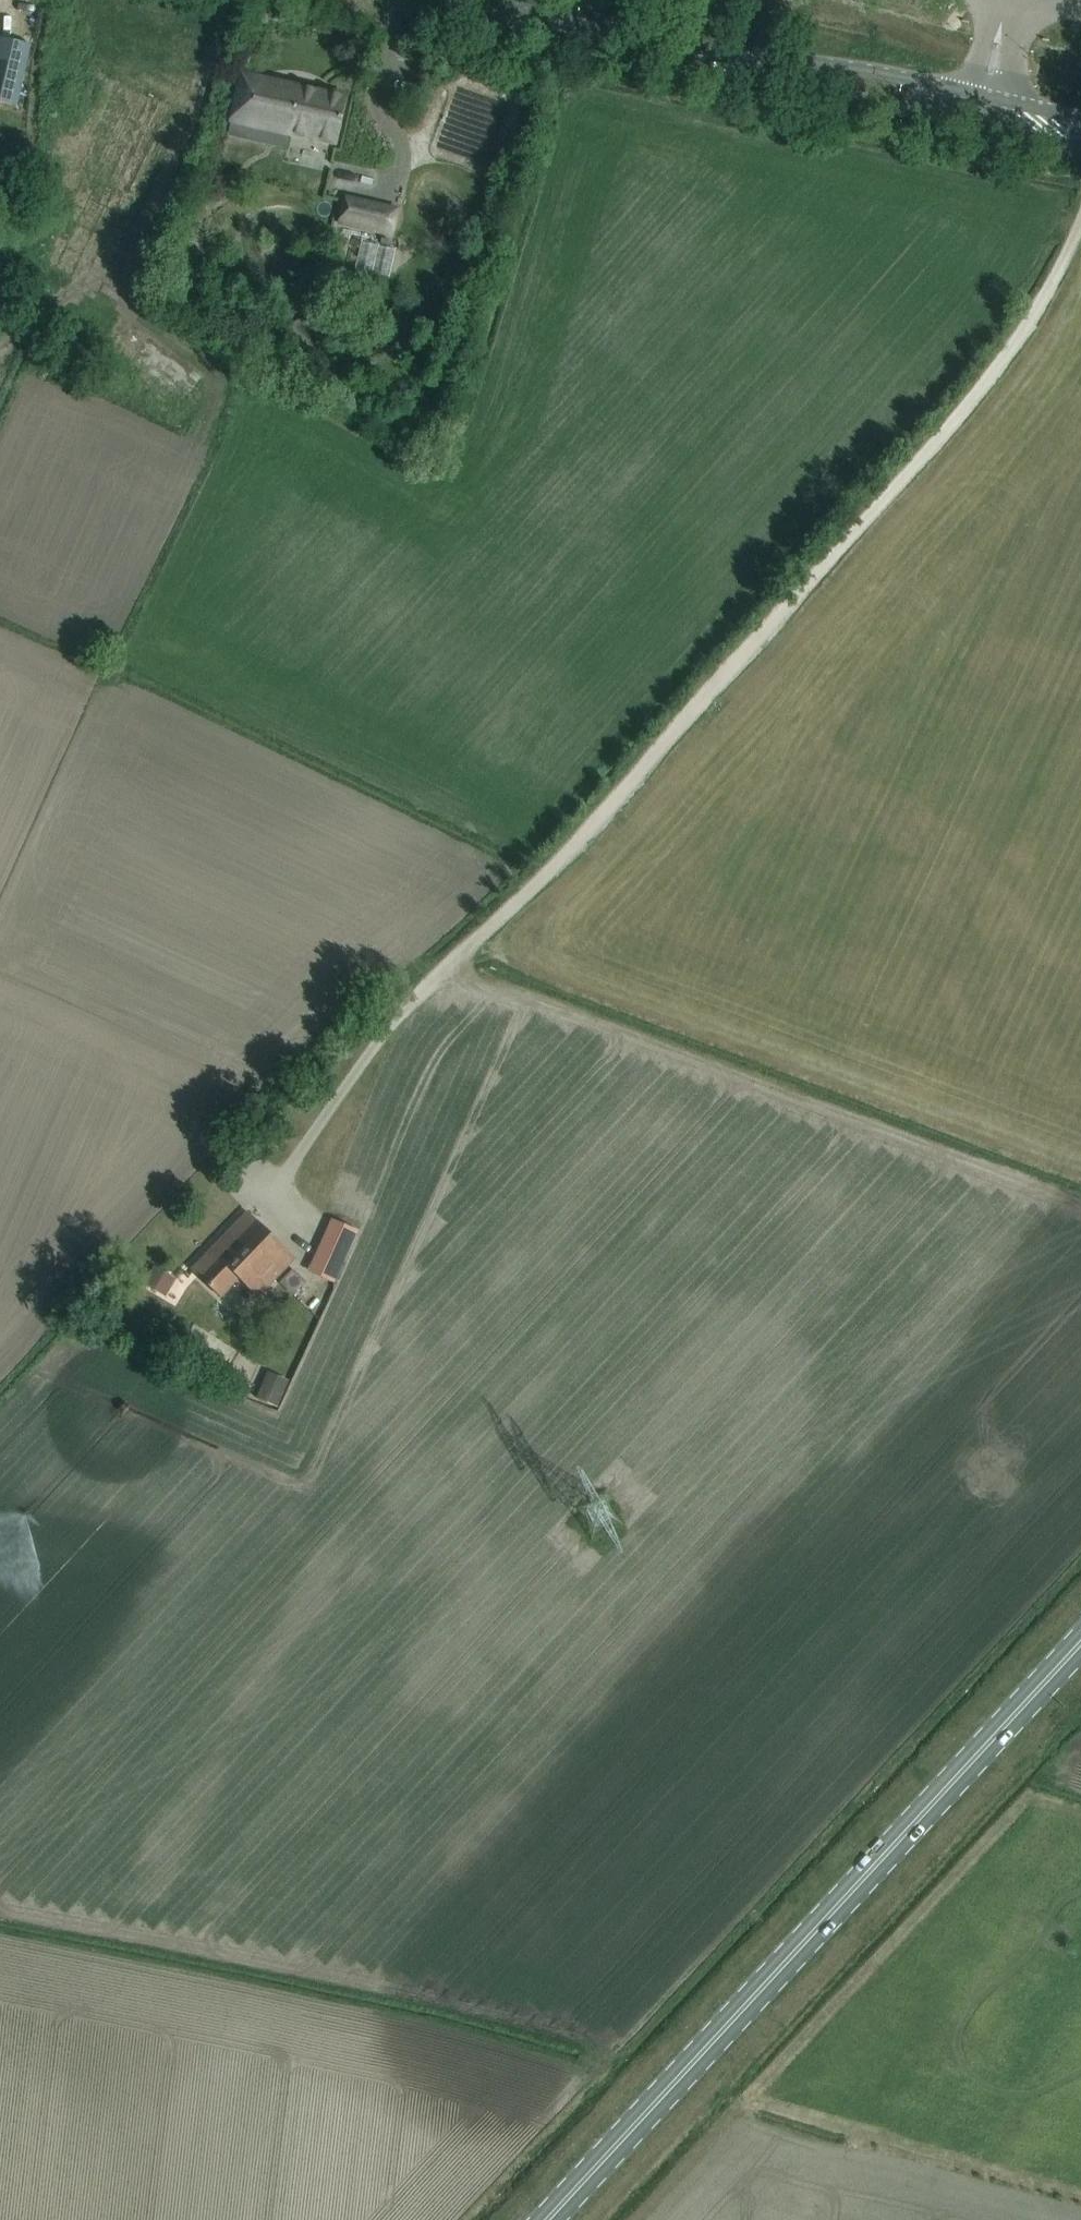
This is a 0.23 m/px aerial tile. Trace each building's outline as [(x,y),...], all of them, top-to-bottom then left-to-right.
[(16,107),(30,47),(0,40),(0,104),(16,107)] [(242,76),(238,97),(232,123),(289,135),(289,132),(336,142),(346,99),(242,76)] [(344,197),(337,227),(393,240),(400,210),(344,197)] [(220,1297),(238,1277),(258,1296),(296,1258),(248,1211),(210,1251),(211,1252),(193,1271),(220,1297)] [(359,1229),(333,1218),(309,1272),(335,1283),(359,1229)] [(154,1266),(143,1284),(155,1290),(165,1272),(154,1266)] [(275,1402),(284,1383),(260,1372),(251,1391),(275,1402)]
